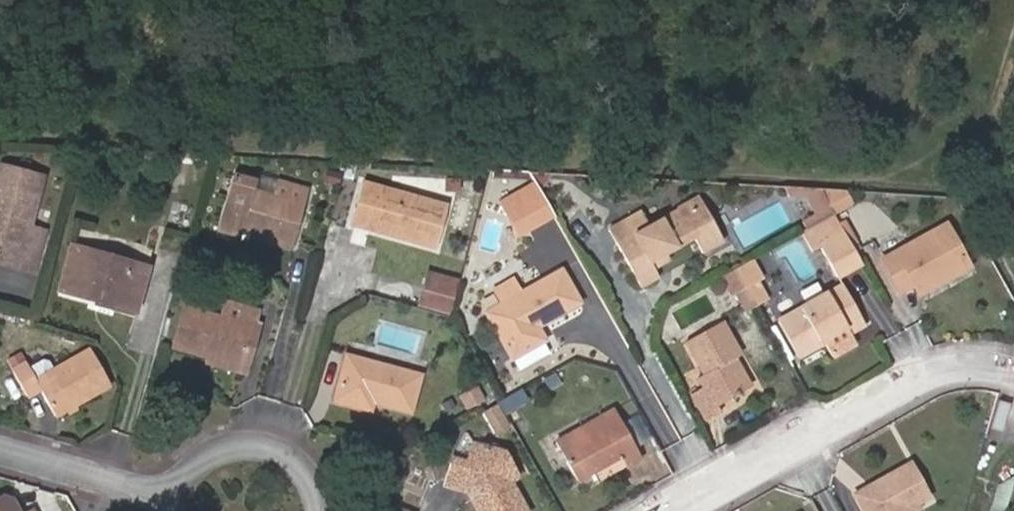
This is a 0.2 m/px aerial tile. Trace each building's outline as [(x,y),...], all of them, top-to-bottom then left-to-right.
[(23,264),(19,275),(32,279),(45,235),(26,230),(40,181),(0,171),(0,257),(23,264)] [(340,176),(328,172),(325,184),(337,187),(340,176)] [(293,243),(294,243),(308,189),(278,181),(274,195),(253,190),(255,182),(233,176),(220,224),(243,229),(245,223),(258,226),(256,233),(293,243)] [(460,194),(461,179),(446,179),(446,193),(460,194)] [(363,185),(351,224),(435,249),(446,211),(363,185)] [(525,204),(538,228),(553,220),(533,185),(518,192),(525,204)] [(845,191),(818,190),(825,202),(831,214),(833,218),(853,207),(845,191)] [(499,201),(506,213),(525,204),(518,192),(499,201)] [(645,212),(612,229),(643,287),(660,279),(654,267),(650,260),(665,253),(696,236),(705,254),(726,243),(705,203),(684,215),(683,213),(654,228),(645,212)] [(525,204),(506,213),(520,238),(538,228),(525,204)] [(838,279),(861,266),(845,238),(831,214),(800,232),(814,257),(823,253),(838,279)] [(243,229),(220,224),(218,233),(240,239),(243,229)] [(965,272),(944,233),(877,266),(893,298),(910,291),(915,298),(965,272)] [(57,293),(94,303),(98,292),(136,301),(146,267),(71,245),(57,293)] [(654,267),(668,259),(665,253),(650,260),(654,267)] [(19,275),(23,264),(0,257),(0,270),(19,275)] [(766,279),(755,257),(736,268),(747,289),(760,283),(766,279)] [(736,268),(722,276),(733,296),(740,293),(747,289),(736,268)] [(427,272),(416,308),(447,317),(457,280),(427,272)] [(527,295),(504,306),(490,313),(522,372),(554,355),(546,341),(538,324),(546,321),(555,335),(589,318),(565,276),(527,295)] [(496,291),(504,306),(527,295),(519,279),(496,291)] [(747,289),(757,306),(768,300),(760,283),(747,289)] [(749,310),(757,306),(747,289),(740,293),(749,310)] [(799,364),(833,347),(829,340),(844,331),(848,339),(865,331),(841,289),(778,325),(799,364)] [(98,292),(94,303),(132,314),(136,301),(98,292)] [(236,364),(246,331),(251,313),(224,305),(219,318),(182,309),(171,347),(209,357),(236,364)] [(538,324),(546,341),(555,335),(546,321),(538,324)] [(718,326),(688,342),(705,374),(696,380),(701,393),(693,399),(708,426),(727,416),(723,407),(748,393),(737,375),(745,370),(718,326)] [(254,333),(246,331),(236,364),(209,357),(206,365),(242,374),(254,333)] [(829,340),(833,347),(848,339),(844,331),(829,340)] [(91,355),(38,381),(28,364),(21,352),(9,359),(29,395),(43,390),(57,413),(108,386),(91,355)] [(337,402),(373,414),(376,405),(412,414),(422,378),(351,357),(337,402)] [(466,410),(487,399),(481,389),(461,399),(466,410)] [(497,403),(504,416),(527,403),(519,390),(497,403)] [(504,416),(497,403),(486,410),(495,428),(507,422),(504,416)] [(619,456),(624,464),(638,456),(610,409),(554,439),(574,478),(589,470),(619,456)] [(441,476),(457,483),(460,475),(481,482),(476,498),(467,502),(472,510),(480,510),(486,508),(487,510),(522,510),(506,481),(511,478),(511,475),(505,463),(500,462),(504,451),(472,440),(465,460),(448,454),(441,476)] [(595,480),(624,464),(619,456),(589,470),(595,480)] [(905,510),(913,505),(927,496),(909,465),(857,496),(865,510),(906,510),(905,510)] [(460,475),(457,483),(467,502),(476,498),(481,482),(460,475)] [(990,510),(1004,510),(1013,477),(997,487),(990,510)]
